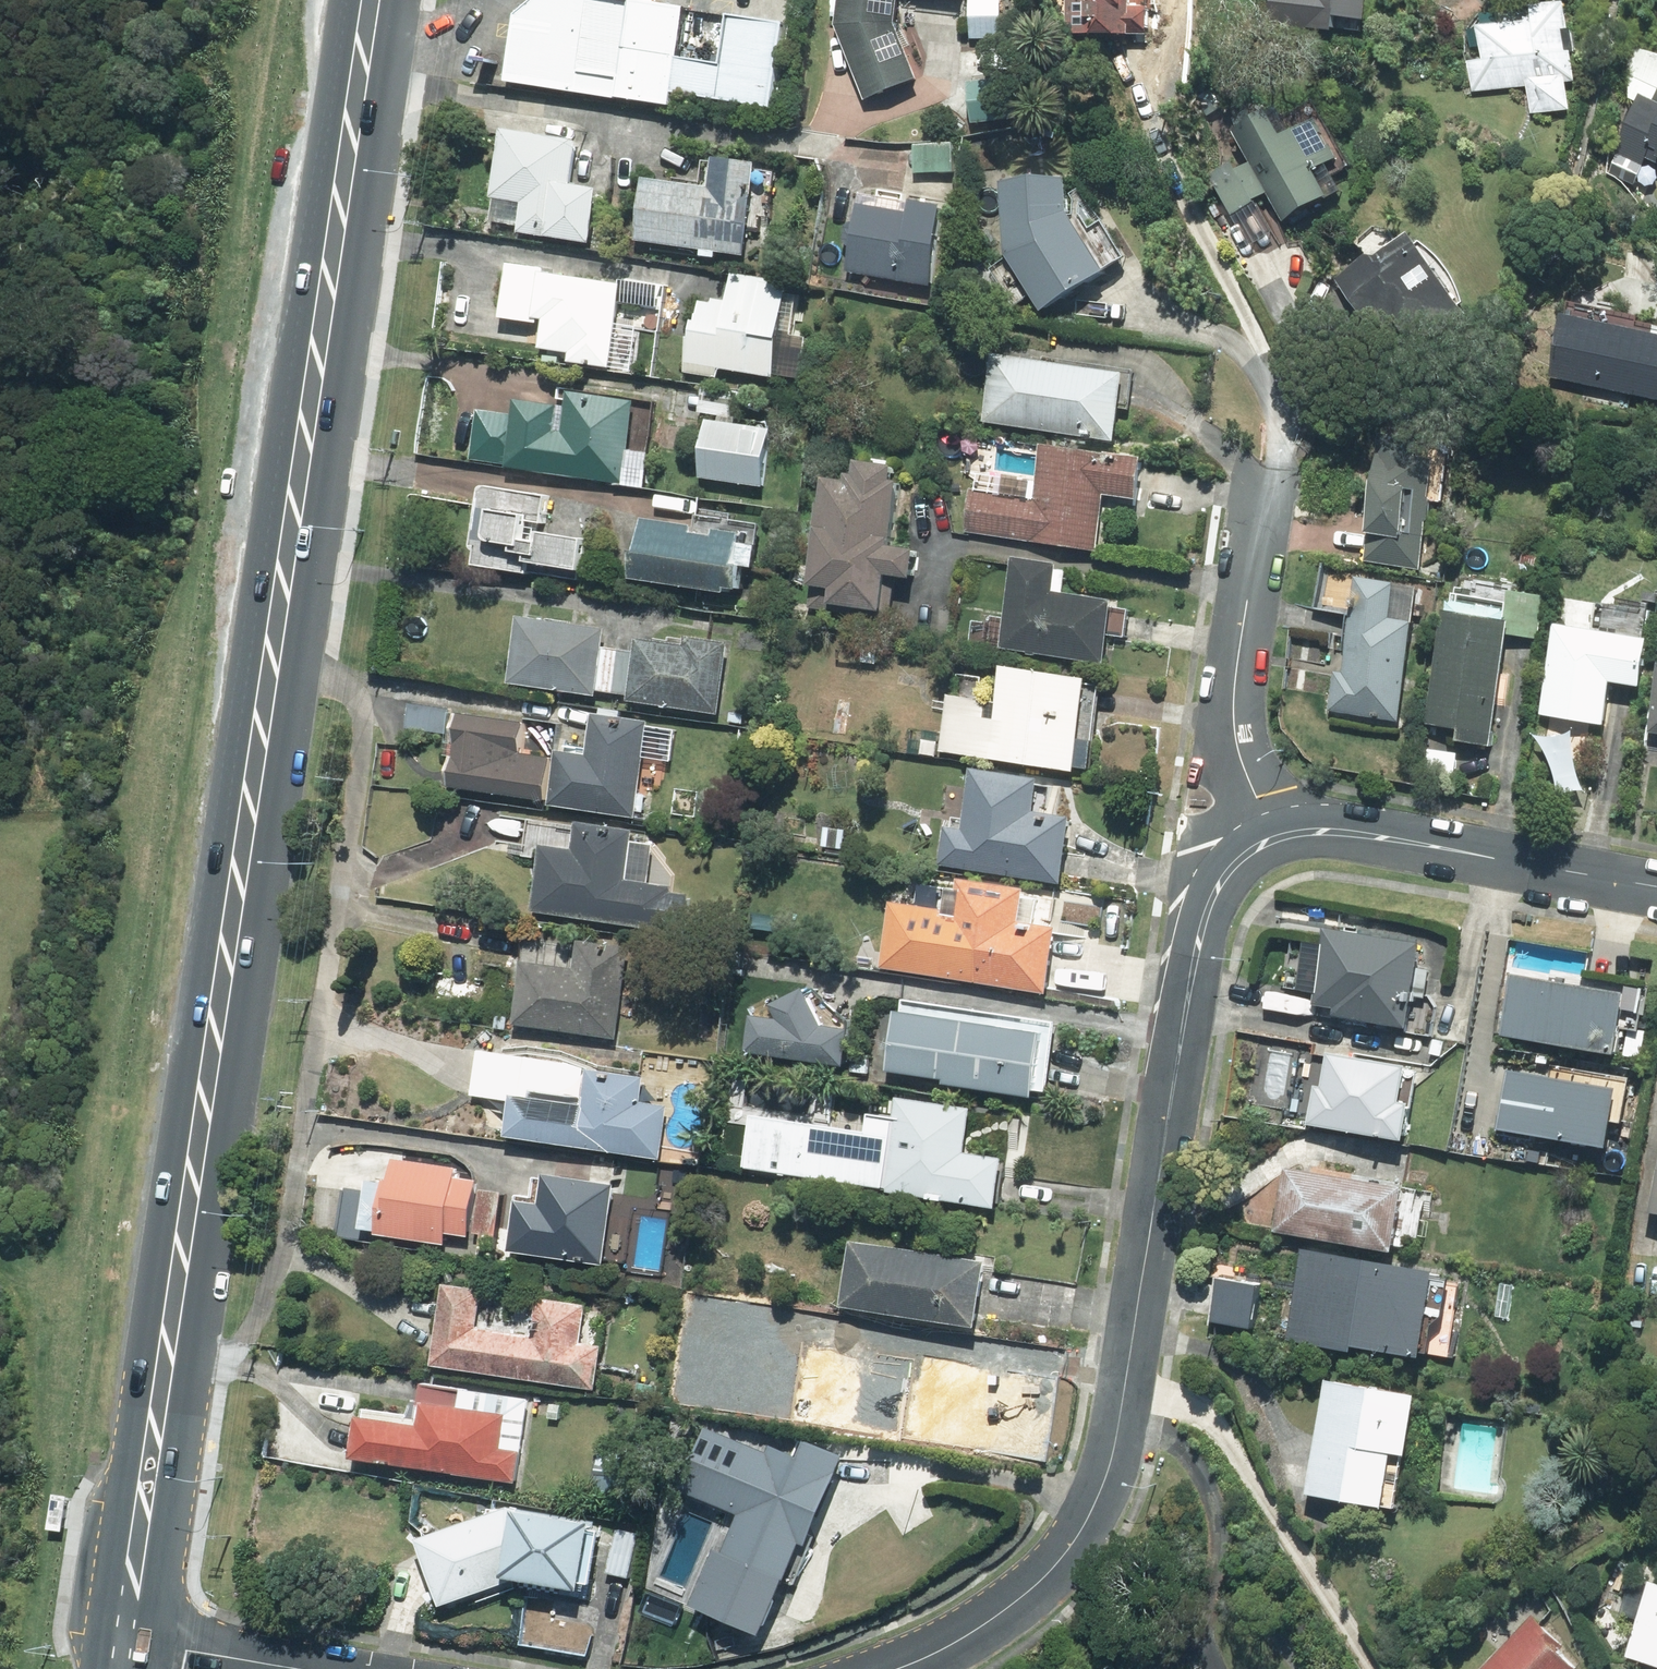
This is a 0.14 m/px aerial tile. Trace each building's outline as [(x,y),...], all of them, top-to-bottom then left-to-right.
[(769,106),(778,24),(654,0),(526,0),(513,12),(505,79),(668,103),(671,92),(769,106)] [(833,24),(862,98),(914,77),(892,21),(895,0),(836,0),(833,24)] [(968,38),(998,38),(997,0),(968,0),(968,38)] [(1063,34),(1149,35),(1149,0),(1063,0),(1063,34)] [(1267,22),(1365,34),(1369,0),(1270,0),(1267,22)] [(1477,27),(1481,59),(1465,61),(1470,93),(1525,86),(1529,114),(1567,108),(1564,82),(1573,81),(1562,0),(1554,0),(1528,4),(1530,20),(1477,27)] [(1617,153),(1608,174),(1632,184),(1646,158),(1656,163),(1656,89),(1651,100),(1638,94),(1613,151),(1617,153)] [(1261,111),(1230,129),(1247,160),(1265,190),(1282,218),(1337,186),(1330,175),(1347,166),(1317,114),(1276,137),(1261,111)] [(575,139),(498,128),(487,196),(491,197),(488,219),(517,224),(516,231),(585,242),(594,186),(568,182),(575,139)] [(951,142),(911,144),(912,173),(952,171),(951,142)] [(753,166),(754,160),(708,154),(704,185),(640,177),(632,239),(699,248),(698,253),(711,255),(712,250),(740,254),(744,226),(758,228),(758,223),(768,225),(775,169),(753,166)] [(1251,199),(1265,190),(1247,160),(1233,168),(1229,161),(1207,173),(1247,244),(1269,231),(1251,199)] [(1062,178),(999,182),(1003,254),(1005,256),(987,268),(1012,306),(1028,295),(1038,311),(1102,270),(1100,268),(1121,256),(1099,221),(1100,219),(1077,188),(1069,194),(1072,199),(1071,214),(1063,212),(1062,178)] [(905,198),(904,202),(855,194),(850,220),(842,227),(841,239),(846,246),(842,272),(930,286),(943,204),(905,198)] [(1362,254),(1334,279),(1347,300),(1405,350),(1464,313),(1457,304),(1460,302),(1457,292),(1453,283),(1449,275),(1444,267),(1438,259),(1432,252),(1425,247),(1417,241),(1413,243),(1405,232),(1374,229),(1355,243),(1362,254)] [(564,353),(563,363),(634,373),(641,330),(656,332),(663,287),(618,280),(617,284),(540,272),(541,269),(504,263),(496,316),(538,322),(534,348),(564,353)] [(785,284),(726,275),(723,300),(709,297),(709,303),(692,300),(681,372),(715,378),(716,368),(770,376),(770,373),(799,378),(805,336),(793,334),(800,292),(784,289),(785,284)] [(1566,306),(1564,314),(1560,313),(1547,378),(1656,400),(1656,324),(1566,306)] [(1040,360),(989,353),(980,423),(1111,440),(1115,408),(1127,410),(1133,369),(1041,357),(1040,360)] [(654,401),(559,387),(556,405),(511,399),(509,414),(475,409),(468,459),(503,463),(502,466),(642,486),(654,401)] [(767,429),(705,420),(697,477),(759,485),(767,429)] [(1369,533),(1365,559),(1416,566),(1429,459),(1405,456),(1407,442),(1379,438),(1377,454),(1373,453),(1363,532),(1369,533)] [(1138,458),(1039,445),(1035,477),(976,469),(974,489),(969,488),(963,532),(1093,550),(1101,493),(1133,498),(1138,458)] [(889,464),(850,459),(848,473),(841,473),(840,481),(820,479),(806,582),(811,583),(808,605),(888,616),(892,589),(880,584),(881,575),(907,578),(911,547),(885,544),(894,480),(887,479),(889,464)] [(537,532),(543,495),(479,486),(477,487),(476,488),(466,545),(467,547),(469,550),(471,551),(469,564),(575,579),(581,539),(537,532)] [(628,554),(624,580),(721,594),(721,589),(735,590),(738,567),(750,569),(757,523),(729,519),(730,512),(696,507),(693,525),(638,517),(632,555),(628,554)] [(1053,563),(1010,557),(997,647),(1099,662),(1103,633),(1121,636),(1125,610),(1109,607),(1110,600),(1061,593),(1064,570),(1052,568),(1053,563)] [(1504,633),(1505,621),(1502,620),(1507,590),(1508,585),(1462,578),(1461,588),(1454,587),(1453,593),(1450,593),(1449,598),(1444,597),(1426,723),(1457,727),(1455,739),(1487,744),(1492,704),(1504,706),(1509,673),(1498,671),(1504,633)] [(1333,672),(1327,710),(1395,719),(1413,588),(1354,580),(1341,673),(1333,672)] [(1505,621),(1504,633),(1535,637),(1541,595),(1507,590),(1502,620),(1505,621)] [(1637,686),(1644,638),(1642,637),(1646,608),(1615,603),(1614,609),(1596,606),(1592,630),(1553,624),(1538,714),(1600,724),(1607,681),(1637,686)] [(602,630),(514,617),(504,683),(592,695),(593,690),(599,647),(602,630)] [(681,645),(633,638),(631,652),(625,695),(624,701),(716,713),(725,642),(682,636),(681,645)] [(599,647),(593,690),(625,695),(631,652),(599,647)] [(1083,678),(997,666),(992,701),(945,694),(937,752),(1070,770),(1070,766),(1085,768),(1097,685),(1082,683),(1083,678)] [(1649,731),(1656,732),(1656,679),(1649,731)] [(446,708),(407,704),(404,729),(443,733),(446,708)] [(521,723),(448,714),(443,755),(447,756),(442,788),(542,801),(548,758),(517,754),(521,723)] [(554,751),(547,805),(632,816),(632,811),(649,813),(653,785),(660,786),(664,760),(668,761),(672,730),(644,726),(645,722),(589,715),(584,755),(554,751)] [(1455,753),(1422,749),(1420,769),(1452,773),(1455,753)] [(1034,778),(968,769),(961,820),(944,818),(937,864),(1057,883),(1066,817),(1029,811),(1034,778)] [(574,823),(574,828),(528,821),(523,855),(537,857),(529,911),(680,933),(686,894),(673,892),(675,875),(650,845),(627,842),(628,831),(574,823)] [(1021,889),(955,879),(950,912),(888,902),(877,968),(1043,994),(1053,933),(1085,938),(1087,926),(1099,928),(1104,898),(1055,890),(1054,898),(1020,893),(1021,889)] [(1421,1026),(1426,994),(1440,996),(1446,954),(1432,952),(1434,937),(1334,923),(1321,1011),(1421,1026)] [(614,1039),(626,950),(522,936),(510,1024),(614,1039)] [(1640,983),(1518,973),(1512,1037),(1635,1047),(1640,983)] [(746,1015),(741,1051),(839,1066),(846,1019),(810,986),(777,1001),(775,996),(748,1009),(751,1015),(746,1015)] [(882,1071),(939,1079),(939,1084),(1028,1096),(1029,1090),(1044,1092),(1054,1021),(900,1000),(898,1012),(891,1011),(882,1071)] [(1299,1120),(1326,1123),(1418,1133),(1426,1056),(1334,1047),(1331,1079),(1313,1077),(1312,1087),(1302,1086),(1299,1120)] [(641,1078),(601,1071),(562,1054),(526,1049),(498,1052),(476,1049),(469,1095),(505,1100),(501,1136),(656,1159),(665,1106),(638,1102),(641,1078)] [(1632,1076),(1513,1065),(1507,1133),(1626,1144),(1632,1076)] [(966,1109),(894,1099),(891,1118),(865,1114),(862,1133),(748,1116),(740,1168),(885,1189),(884,1192),(991,1208),(998,1160),(960,1154),(966,1109)] [(455,1168),(387,1157),(384,1180),(371,1178),(363,1229),(373,1231),(372,1234),(442,1245),(444,1234),(467,1238),(476,1180),(453,1177),(455,1168)] [(1421,1179),(1291,1166),(1284,1233),(1415,1246),(1421,1179)] [(514,1196),(506,1250),(599,1263),(610,1185),(540,1175),(539,1180),(532,1179),(529,1198),(514,1196)] [(365,1191),(343,1188),(337,1236),(359,1239),(365,1191)] [(498,1193),(477,1190),(471,1233),(492,1236),(498,1193)] [(981,1262),(848,1242),(838,1306),(970,1327),(981,1262)] [(1451,1261),(1304,1248),(1297,1335),(1444,1348),(1451,1261)] [(1273,1275),(1223,1272),(1221,1323),(1271,1325),(1273,1275)] [(478,1292),(441,1286),(429,1364),(591,1389),(597,1346),(578,1343),(584,1305),(535,1297),(531,1321),(539,1322),(537,1339),(472,1330),(478,1292)] [(766,1403),(779,1318),(702,1306),(690,1392),(766,1403)] [(902,1364),(816,1350),(805,1415),(891,1430),(902,1364)] [(1049,1384),(928,1364),(916,1433),(1037,1454),(1049,1384)] [(1409,1440),(1426,1441),(1431,1379),(1335,1372),(1326,1487),(1405,1493),(1409,1440)] [(525,1401),(419,1385),(416,1405),(408,1404),(403,1416),(362,1410),(360,1420),(353,1418),(347,1457),(513,1482),(525,1401)] [(710,1551),(687,1605),(754,1633),(794,1539),(802,1543),(838,1459),(802,1444),(795,1460),(769,1449),(766,1455),(703,1428),(677,1488),(738,1514),(720,1555),(710,1551)] [(516,1588),(506,1507),(413,1540),(436,1606),(472,1593),(475,1602),(516,1588)] [(598,1522),(506,1507),(516,1588),(586,1599),(598,1522)] [(616,1530),(605,1572),(626,1577),(637,1535),(616,1530)] [(1654,1570),(1635,1652),(1656,1657),(1656,1571),(1654,1570)] [(1486,1668),(1584,1668),(1599,1653),(1546,1604),(1486,1668)]
